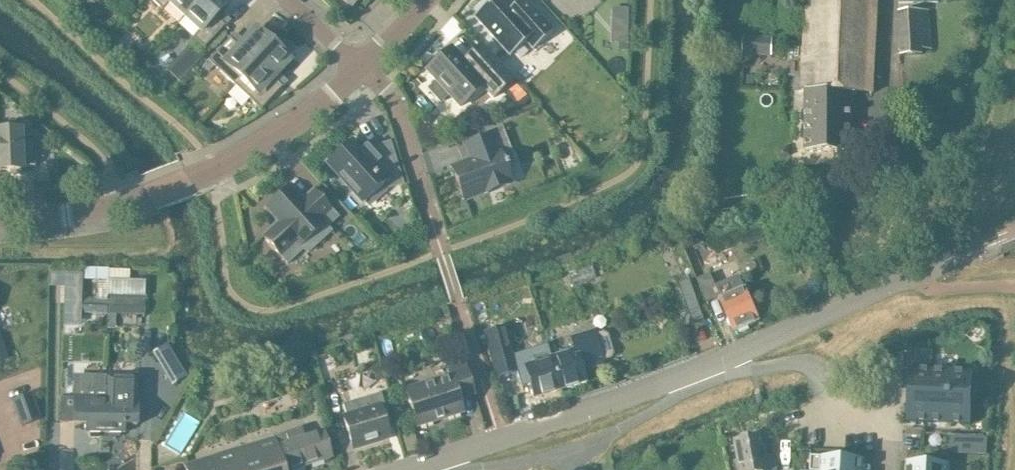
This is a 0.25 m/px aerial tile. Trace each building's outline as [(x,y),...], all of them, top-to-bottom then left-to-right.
[(200,0),(151,0),(162,10),(168,3),(184,17),(200,0)] [(184,17),(199,31),(192,38),(203,49),(224,26),(215,17),(231,0),(200,0),(184,17)] [(359,0),(342,0),(351,8),(359,0)] [(532,50),(552,32),(523,0),(519,0),(511,7),(505,0),(491,0),(473,17),(509,56),(525,42),(532,50)] [(872,83),(878,0),(804,0),(799,74),(800,74),(799,89),(805,90),(805,152),(851,153),(851,93),(872,94),(872,83)] [(613,9),(613,18),(624,18),(625,9),(613,9)] [(901,55),(922,55),(921,50),(931,50),(929,10),(898,11),(901,55)] [(207,61),(202,66),(208,72),(213,66),(234,86),(275,42),(260,28),(257,32),(255,30),(239,47),(229,38),(208,61),(207,61)] [(743,38),(743,56),(752,56),(752,38),(743,38)] [(275,42),(234,86),(260,110),(281,87),(272,78),(288,61),(286,59),(289,55),(275,42)] [(450,48),(426,70),(459,107),(482,86),(493,98),(508,85),(477,51),(464,63),(450,48)] [(180,62),(170,73),(180,82),(190,71),(180,62)] [(518,88),(508,97),(519,109),(529,100),(518,88)] [(7,171),(20,171),(20,167),(34,166),(33,138),(19,138),(18,127),(4,127),(0,127),(0,171),(7,171)] [(489,136),(465,145),(470,160),(451,167),(464,201),(510,183),(505,168),(507,168),(505,164),(503,164),(498,150),(495,151),(489,136)] [(359,152),(350,141),(326,163),(327,164),(331,160),(343,173),(339,177),(362,203),(385,182),(388,185),(388,186),(399,183),(388,145),(369,151),(365,147),(359,152)] [(567,157),(564,163),(566,170),(578,166),(574,155),(567,157)] [(47,173),(36,173),(36,182),(47,182),(47,173)] [(313,191),(302,200),(289,185),(264,208),(278,223),(262,237),(286,264),(303,249),(306,253),(330,231),(327,227),(338,217),(313,191)] [(717,293),(709,274),(697,279),(706,302),(719,297),(720,301),(734,332),(759,321),(756,314),(749,298),(748,299),(745,291),(727,298),(724,290),(717,293)] [(689,280),(678,284),(693,322),(703,319),(689,280)] [(151,298),(152,282),(114,281),(114,297),(151,298)] [(64,301),(64,316),(79,316),(80,301),(64,301)] [(113,314),(114,302),(81,301),(81,314),(113,314)] [(144,315),(144,302),(114,302),(113,314),(144,315)] [(496,379),(517,373),(504,328),(483,334),(496,379)] [(573,351),(551,357),(560,389),(585,382),(586,382),(585,381),(582,371),(603,365),(601,360),(610,358),(612,353),(606,333),(601,331),(593,333),(593,331),(569,337),(573,351)] [(533,397),(560,389),(551,357),(551,358),(524,367),(533,397)] [(179,364),(165,372),(172,384),(186,376),(179,364)] [(473,395),(464,365),(447,370),(451,383),(437,387),(435,381),(405,390),(416,427),(462,413),(458,399),(473,395)] [(972,372),(911,369),(910,395),(970,399),(972,372)] [(105,433),(105,377),(76,377),(73,380),(73,424),(85,425),(84,433),(105,433)] [(105,377),(105,433),(124,433),(124,425),(137,426),(137,378),(105,377)] [(345,417),(342,418),(352,449),(389,438),(380,409),(384,407),(380,394),(342,405),(345,417)] [(12,402),(20,426),(39,420),(31,395),(12,402)] [(969,425),(970,399),(910,395),(909,415),(908,422),(969,425)] [(330,458),(322,434),(315,436),(304,440),(301,430),(273,439),(274,443),(191,469),(292,469),(330,458)] [(735,440),(740,469),(774,469),(772,460),(767,461),(762,436),(735,440)] [(843,458),(810,456),(809,469),(863,469),(864,459),(843,458)] [(950,464),(907,462),(906,462),(905,469),(949,469),(950,464)]
